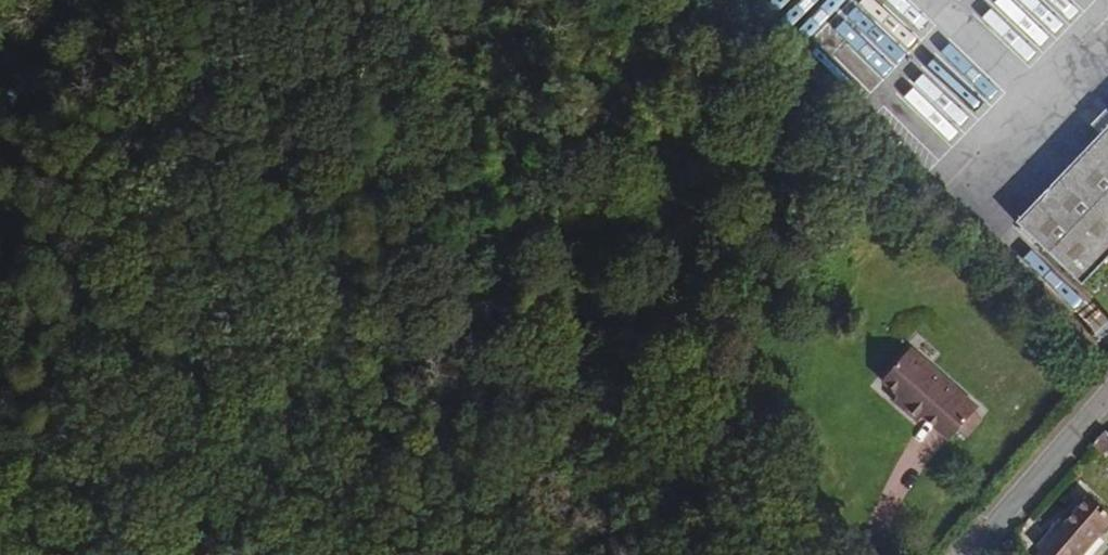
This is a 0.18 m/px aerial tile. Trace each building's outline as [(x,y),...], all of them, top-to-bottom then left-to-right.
[(874,54),(856,62),(868,88),(885,80),(874,54)] [(1036,222),(1104,282),(1107,277),(1107,144),(1036,222)] [(996,425),(925,365),(894,399),(920,422),(914,429),(933,444),(939,437),(966,461),(972,454),(989,433),(996,425)] [(1100,530),(1091,540),(1086,536),(1071,554),(1107,554),(1107,519),(1100,530)]
